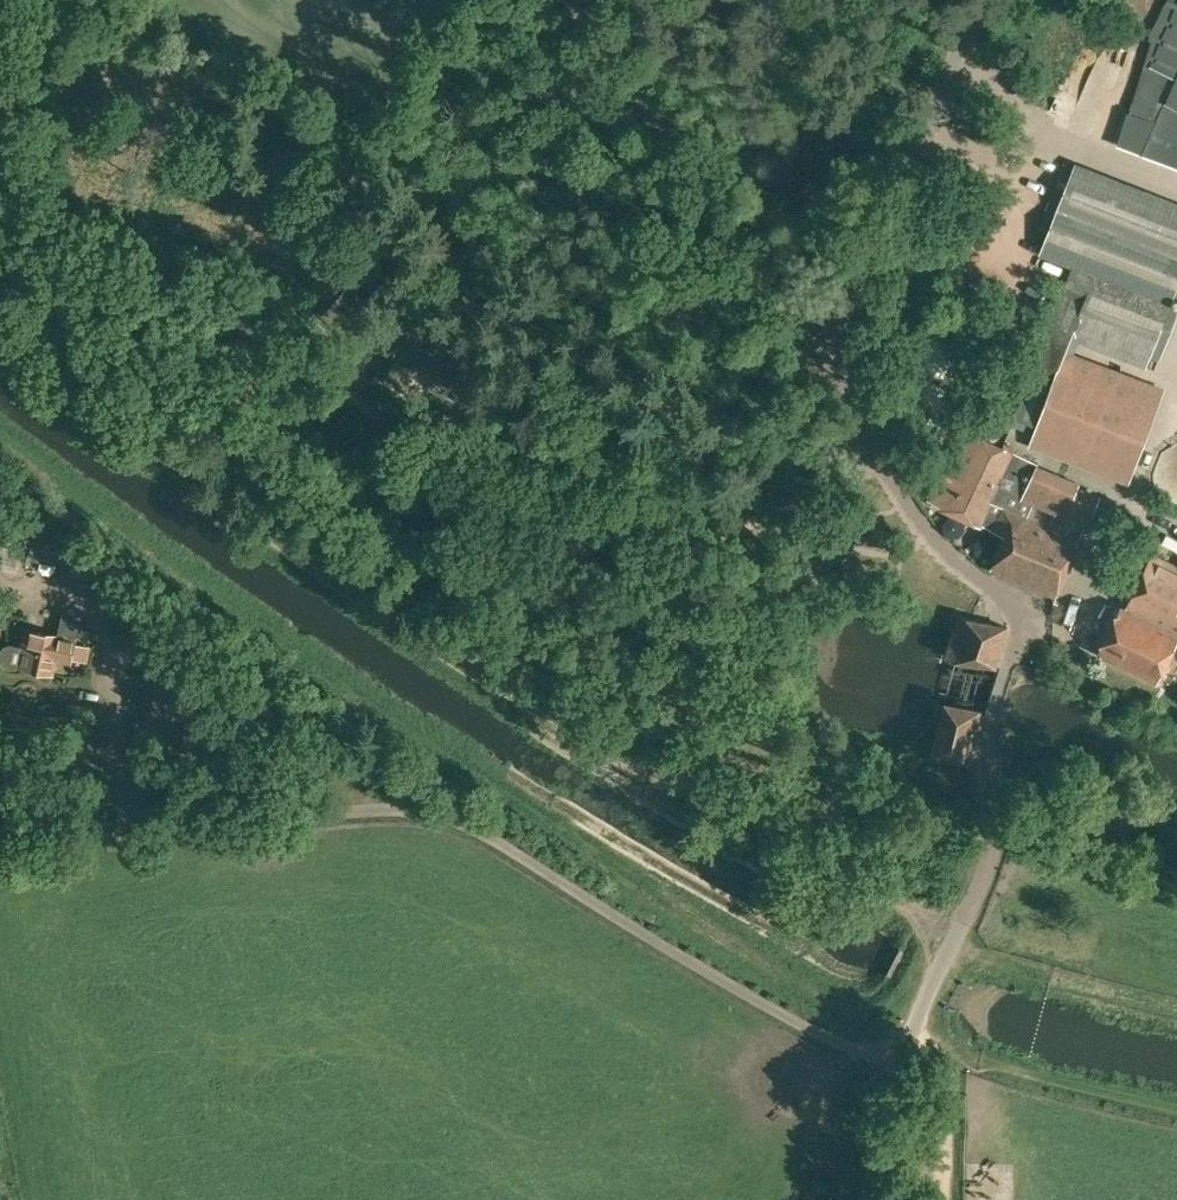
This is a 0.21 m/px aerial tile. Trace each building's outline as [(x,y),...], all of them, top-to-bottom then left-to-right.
[(1131,110),(1159,121),(1167,101),(1176,106),(1176,0),(1172,0),(1159,31),(1156,35),(1131,110)] [(1015,417),(1037,426),(1042,428),(1037,439),(1051,445),(1056,433),(1067,437),(1060,456),(1085,466),(1090,465),(1124,478),(1129,476),(1142,442),(1141,442),(1140,437),(1145,425),(1150,420),(1162,388),(1065,351),(1070,336),(1076,339),(1079,332),(1149,359),(1176,287),(1176,204),(1075,163),(1040,253),(1073,266),(1064,292),(1055,289),(1040,326),(1028,358),(1037,361),(1015,417)] [(461,364),(438,348),(434,354),(412,339),(388,375),(402,385),(417,364),(435,376),(447,384),(461,364)] [(962,430),(929,500),(981,524),(982,521),(991,525),(990,528),(1008,535),(995,568),(1052,591),(1055,592),(1062,574),(1080,536),(1087,521),(1089,522),(1101,494),(1079,486),(1081,483),(1061,475),(1063,470),(1037,459),(1036,462),(982,436),(981,439),(962,430)] [(1,543),(0,550),(0,564),(26,569),(30,549),(1,543)] [(1152,554),(1125,609),(1120,607),(1097,654),(1157,683),(1176,642),(1176,567),(1152,554)] [(143,600),(112,596),(109,616),(140,619),(143,600)] [(14,668),(19,666),(19,667),(53,674),(57,654),(72,657),(76,640),(81,617),(65,613),(60,637),(34,631),(24,628),(19,647),(11,645),(6,647),(2,652),(2,658),(4,663),(8,667),(14,668)] [(960,614),(949,655),(995,667),(996,666),(1006,626),(960,614)] [(183,668),(167,665),(165,675),(182,678),(183,668)] [(979,712),(945,704),(932,756),(967,764),(979,712)]
